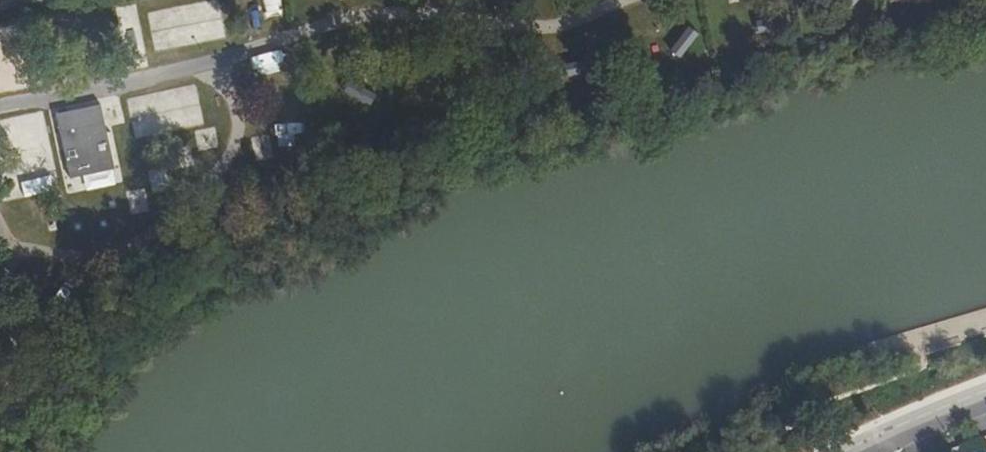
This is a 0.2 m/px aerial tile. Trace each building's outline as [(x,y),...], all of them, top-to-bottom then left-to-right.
[(97,107),(53,117),(66,180),(110,171),(97,107)]
